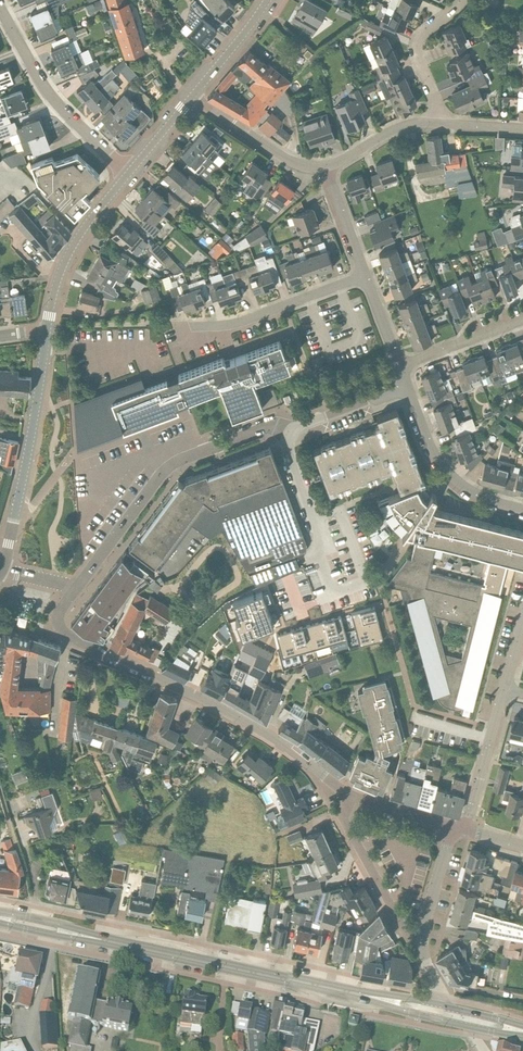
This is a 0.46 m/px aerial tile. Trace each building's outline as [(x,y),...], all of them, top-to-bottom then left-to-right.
[(36,26),(52,19),(58,16),(59,16),(58,5),(69,0),(47,0),(49,5),(31,13),(31,14),(36,26)] [(128,3),(127,0),(108,0),(113,16),(112,16),(115,24),(118,32),(135,26),(128,3)] [(194,12),(185,23),(192,29),(190,31),(206,45),(218,31),(202,18),(206,13),(195,0),(190,6),(194,12)] [(235,6),(228,0),(203,0),(214,12),(222,20),(235,6)] [(309,0),(303,0),(292,20),(305,26),(304,28),(313,33),(326,10),(309,0)] [(388,6),(393,8),(412,16),(418,4),(414,2),(415,0),(390,0),(388,6)] [(89,13),(97,11),(93,3),(86,5),(89,13)] [(339,8),(336,14),(350,20),(352,14),(339,8)] [(385,13),(379,25),(383,27),(391,31),(393,25),(403,30),(410,17),(412,17),(412,16),(393,8),(390,15),(385,13)] [(41,39),(58,32),(63,29),(58,16),(52,19),(36,26),(41,38),(41,39)] [(364,27),(368,20),(362,17),(359,24),(364,27)] [(379,25),(373,22),(368,20),(364,27),(379,34),(383,27),(379,25)] [(65,28),(67,34),(75,31),(72,25),(65,28)] [(446,47),(449,55),(466,48),(463,40),(466,39),(460,25),(443,32),(449,46),(446,47)] [(143,51),(135,26),(118,32),(126,56),(143,51)] [(85,27),(75,31),(67,34),(70,41),(88,34),(85,27)] [(363,46),(369,59),(377,56),(392,49),(386,35),(363,46)] [(52,50),(57,62),(73,55),(73,54),(68,42),(51,49),(51,50),(52,50)] [(399,63),(392,49),(377,56),(382,67),(377,69),(379,72),(381,78),(394,72),(392,66),(399,63)] [(232,70),(236,73),(250,85),(268,66),(249,50),(232,70)] [(73,55),(57,62),(62,74),(62,75),(76,69),(79,75),(93,68),(97,67),(94,59),(88,62),(88,63),(85,64),(80,52),(73,54),(73,55)] [(315,52),(309,59),(311,60),(313,62),(319,55),(315,52)] [(468,81),(482,75),(478,65),(472,67),(467,54),(451,61),(452,64),(447,66),(453,79),(465,74),(468,81)] [(99,80),(95,84),(92,80),(98,74),(93,68),(79,75),(82,82),(84,84),(77,91),(86,101),(112,78),(115,74),(127,64),(124,59),(112,70),(111,70),(100,80),(99,80)] [(272,103),(290,81),(270,63),(268,66),(250,85),(251,85),(257,90),(272,103)] [(133,72),(126,64),(119,71),(126,78),(133,72)] [(7,84),(7,83),(13,80),(8,68),(0,71),(0,87),(7,84)] [(208,97),(238,115),(246,104),(220,92),(236,73),(232,70),(208,97)] [(397,78),(394,72),(381,78),(377,80),(386,99),(393,97),(393,96),(410,89),(404,75),(397,78)] [(470,86),(452,94),(460,112),(484,101),(478,88),(487,85),(482,75),(468,81),(470,86)] [(142,82),(138,77),(134,82),(138,86),(142,82)] [(113,93),(120,87),(112,78),(86,101),(95,111),(108,99),(105,95),(109,91),(113,93)] [(244,94),(250,99),(257,90),(251,85),(244,94)] [(361,96),(368,93),(366,87),(359,90),(361,96)] [(416,103),(410,89),(393,96),(393,97),(398,108),(395,109),(399,118),(411,113),(408,107),(416,103)] [(267,108),(272,103),(257,90),(250,99),(246,104),(238,115),(253,124),(254,123),(267,108)] [(16,108),(26,104),(23,97),(24,97),(24,95),(23,96),(21,91),(0,98),(7,116),(6,116),(6,117),(19,112),(18,112),(16,108)] [(351,101),(335,108),(346,131),(364,124),(362,118),(359,118),(358,115),(366,111),(357,91),(348,95),(351,101)] [(127,142),(150,117),(124,93),(112,105),(117,110),(114,112),(111,110),(102,119),(110,127),(109,127),(117,133),(114,136),(118,140),(121,137),(127,142)] [(284,120),(273,111),(259,127),(271,136),(273,133),(286,144),(292,136),(279,126),(284,120)] [(321,146),(335,141),(325,115),(302,122),(310,145),(319,142),(321,146)] [(38,118),(23,124),(24,125),(17,128),(14,121),(0,127),(0,140),(14,134),(13,134),(18,133),(21,140),(21,141),(44,132),(38,118)] [(219,136),(223,131),(216,126),(212,130),(219,136)] [(196,134),(189,142),(209,160),(210,159),(213,162),(220,153),(217,151),(223,145),(212,136),(210,138),(202,131),(198,136),(196,134)] [(2,158),(3,160),(11,168),(26,162),(25,159),(23,155),(33,151),(34,152),(49,146),(44,132),(21,141),(21,140),(20,141),(23,150),(2,158)] [(497,135),(496,148),(505,148),(506,136),(497,135)] [(443,159),(443,157),(439,136),(426,138),(430,161),(443,159)] [(200,170),(209,160),(189,142),(183,148),(186,150),(182,154),(189,160),(186,163),(192,169),(195,166),(200,170)] [(522,145),(520,158),(512,157),(510,170),(522,171),(522,145)] [(31,165),(37,183),(46,191),(48,189),(49,190),(47,192),(52,197),(54,194),(57,197),(55,200),(74,218),(90,201),(82,193),(100,175),(77,153),(54,162),(52,157),(31,165)] [(443,157),(443,159),(444,168),(466,166),(466,165),(464,154),(443,157)] [(392,159),(376,165),(379,174),(371,177),(376,191),(384,188),(383,183),(398,177),(392,159)] [(471,178),(466,166),(444,168),(443,159),(430,161),(415,163),(417,175),(439,171),(440,176),(445,175),(446,186),(457,184),(458,196),(477,194),(471,178)] [(267,172),(252,162),(242,176),(249,181),(244,189),(259,199),(272,182),(264,177),(267,172)] [(200,184),(189,175),(187,177),(173,165),(166,173),(163,176),(170,183),(169,184),(186,199),(200,184)] [(358,191),(366,188),(369,187),(366,179),(364,180),(362,175),(347,180),(354,202),(361,200),(358,191)] [(522,201),(522,177),(503,176),(502,186),(513,187),(512,200),(522,201)] [(283,208),(294,191),(279,180),(268,198),(283,208)] [(153,188),(144,198),(162,213),(162,214),(164,215),(172,206),(175,208),(180,202),(169,192),(164,197),(153,188)] [(218,200),(222,203),(228,196),(224,193),(218,200)] [(205,209),(212,215),(222,203),(218,200),(215,197),(205,209)] [(3,202),(10,211),(15,207),(7,198),(3,202)] [(154,224),(162,214),(162,213),(144,198),(135,208),(147,219),(141,226),(153,238),(160,229),(154,224)] [(18,204),(19,206),(25,212),(31,207),(24,199),(18,204)] [(3,202),(0,204),(0,208),(5,215),(10,211),(3,202)] [(19,206),(9,215),(22,230),(23,229),(31,238),(40,229),(34,223),(25,212),(19,206)] [(301,234),(319,226),(313,209),(294,217),(301,234)] [(71,232),(70,232),(50,210),(41,218),(41,217),(34,223),(40,229),(49,238),(47,239),(58,248),(71,232)] [(381,219),(377,211),(364,217),(367,225),(381,219)] [(390,230),(396,227),(398,227),(394,214),(372,223),(374,229),(370,231),(376,246),(394,239),(390,230)] [(519,215),(514,217),(512,222),(516,234),(496,242),(498,246),(517,240),(522,238),(522,214),(519,215)] [(122,224),(112,235),(132,252),(144,238),(132,228),(130,231),(122,224)] [(252,246),(260,242),(268,238),(265,233),(266,232),(264,229),(262,225),(245,236),(249,242),(252,246)] [(419,233),(417,226),(408,229),(410,236),(419,233)] [(48,257),(58,249),(58,248),(47,239),(49,238),(40,229),(31,238),(37,245),(33,249),(36,252),(40,248),(48,257)] [(475,250),(488,247),(485,231),(476,233),(478,240),(473,241),(475,250)] [(221,238),(229,245),(234,240),(226,232),(221,238)] [(321,242),(319,235),(311,238),(313,245),(321,242)] [(212,248),(220,255),(223,251),(228,245),(220,238),(212,248)] [(271,245),(268,238),(262,241),(264,248),(271,245)] [(425,249),(422,241),(419,242),(415,243),(418,252),(425,249)] [(333,267),(327,249),(320,252),(317,243),(314,245),(323,271),(333,267)] [(169,255),(158,244),(152,250),(163,261),(174,274),(184,271),(169,255)] [(310,249),(304,251),(313,277),(315,276),(316,274),(316,273),(323,271),(314,245),(309,246),(310,249)] [(383,265),(408,255),(407,251),(399,254),(396,248),(379,254),(383,265)] [(297,251),(292,253),(301,278),(309,276),(309,277),(311,278),(313,277),(304,251),(297,253),(297,251)] [(93,267),(116,280),(116,279),(121,282),(129,268),(123,265),(127,259),(115,252),(112,258),(110,257),(109,259),(100,254),(93,267)] [(286,255),(288,260),(279,264),(284,278),(289,276),(291,282),(301,278),(292,253),(290,254),(289,253),(286,255)] [(384,276),(404,269),(402,262),(410,259),(408,255),(383,265),(385,272),(384,272),(383,274),(384,276)] [(272,256),(266,259),(267,262),(257,265),(256,265),(266,291),(271,289),(270,286),(275,284),(275,286),(282,284),(272,256)] [(520,278),(513,261),(511,256),(504,258),(506,264),(502,265),(505,272),(499,275),(506,295),(518,291),(514,281),(520,278)] [(513,261),(520,278),(522,277),(522,258),(513,261)] [(256,265),(257,265),(256,263),(239,269),(244,285),(250,282),(254,292),(259,290),(261,293),(266,291),(256,265)] [(112,286),(116,280),(93,267),(86,277),(96,283),(95,284),(100,287),(97,292),(96,293),(103,297),(114,300),(117,296),(114,294),(116,290),(115,287),(112,286)] [(477,280),(484,301),(495,297),(491,286),(498,284),(491,267),(480,271),(474,273),(477,280)] [(236,281),(225,285),(231,304),(237,302),(236,298),(242,296),(238,287),(244,285),(239,269),(232,272),(236,281)] [(407,275),(404,269),(384,276),(385,278),(387,279),(388,279),(391,286),(416,276),(415,272),(407,275)] [(429,279),(427,273),(420,275),(423,282),(429,279)] [(484,301),(477,280),(471,283),(468,275),(457,280),(463,297),(469,294),(473,305),(484,301)] [(418,280),(416,276),(391,286),(395,296),(412,290),(410,283),(418,280)] [(136,278),(132,286),(141,291),(146,283),(136,278)] [(211,299),(206,284),(204,278),(197,281),(199,287),(190,290),(189,290),(196,309),(201,307),(200,303),(206,301),(205,301),(211,299)] [(227,305),(231,304),(225,285),(223,279),(213,282),(206,284),(211,299),(212,302),(219,300),(220,304),(226,302),(227,305)] [(191,311),(196,309),(189,290),(190,290),(187,282),(170,288),(175,302),(181,300),(184,309),(190,307),(191,311)] [(450,285),(438,289),(445,306),(451,304),(455,314),(466,310),(458,289),(452,292),(450,285)] [(0,316),(12,315),(9,296),(10,296),(8,286),(1,287),(2,293),(0,293),(0,315),(0,316)] [(145,303),(160,299),(156,286),(141,291),(145,303)] [(86,309),(99,313),(101,306),(96,304),(99,296),(82,290),(78,304),(87,307),(86,309)] [(24,294),(10,296),(9,296),(12,315),(20,314),(19,312),(27,311),(27,310),(26,310),(25,301),(26,300),(25,297),(24,297),(24,295),(25,295),(24,294)] [(416,299),(398,306),(402,316),(428,307),(426,303),(418,306),(416,299)] [(428,307),(402,316),(405,323),(404,323),(403,326),(404,328),(424,320),(421,314),(429,311),(428,307)] [(426,327),(424,320),(404,328),(404,330),(407,331),(408,330),(410,337),(436,328),(434,323),(426,327)] [(436,328),(410,337),(414,348),(432,341),(429,334),(437,331),(436,328)] [(516,371),(522,369),(522,351),(521,352),(517,343),(512,345),(511,344),(509,345),(508,344),(506,345),(516,371)] [(183,408),(209,399),(232,390),(243,419),(245,419),(244,418),(250,416),(250,417),(252,416),(261,412),(261,413),(263,412),(262,411),(267,409),(259,388),(255,390),(252,382),(254,381),(255,386),(290,373),(286,361),(295,358),(293,353),(284,356),(280,345),(225,366),(224,362),(144,392),(141,382),(73,407),(78,447),(122,431),(123,436),(179,416),(177,410),(183,408)] [(499,378),(516,371),(506,345),(503,346),(504,347),(501,348),(501,349),(496,351),(498,356),(492,359),(499,378)] [(499,378),(492,359),(486,361),(484,356),(478,358),(478,357),(475,358),(475,356),(472,357),(479,377),(480,377),(482,384),(492,381),(493,382),(500,380),(499,378)] [(464,368),(455,371),(457,375),(463,392),(472,388),(470,381),(479,377),(472,357),(470,358),(470,359),(467,360),(468,362),(462,364),(464,368)] [(421,376),(425,387),(442,381),(438,369),(435,370),(429,373),(421,376)] [(29,395),(31,377),(30,377),(18,377),(19,371),(0,371),(0,393),(28,394),(29,395)] [(448,397),(442,381),(425,387),(429,398),(441,394),(443,399),(448,397)] [(276,404),(280,402),(273,389),(270,391),(276,404)] [(508,399),(511,398),(515,397),(513,391),(505,393),(508,400),(508,399)] [(437,420),(454,413),(452,406),(456,405),(457,403),(454,395),(448,397),(443,399),(445,404),(433,408),(437,420)] [(400,419),(397,410),(376,418),(378,423),(375,425),(376,428),(372,428),(364,431),(363,431),(351,435),(351,436),(334,442),(322,446),(322,447),(313,450),(329,494),(338,491),(339,492),(351,487),(351,486),(368,480),(368,481),(380,476),(380,475),(389,472),(389,471),(392,470),(400,493),(422,485),(425,483),(423,477),(422,478),(416,461),(416,460),(412,448),(411,448),(405,431),(401,419),(400,419)] [(509,420),(513,414),(508,410),(504,416),(509,420)] [(458,423),(454,413),(437,420),(442,431),(453,426),(455,432),(461,429),(474,424),(472,418),(458,423)] [(499,436),(505,427),(498,423),(492,432),(499,436)] [(474,424),(461,429),(455,432),(457,437),(452,438),(456,450),(473,443),(469,432),(476,429),(474,424)] [(0,438),(0,454),(1,454),(0,458),(0,461),(13,465),(18,442),(0,438)] [(477,455),(473,443),(456,450),(460,461),(477,455)] [(508,454),(510,446),(503,444),(501,452),(508,454)] [(194,477),(193,476),(186,478),(183,483),(178,479),(129,546),(160,569),(192,525),(210,538),(221,530),(257,586),(295,569),(298,568),(299,568),(296,557),(300,556),(301,555),(304,553),(306,550),(307,546),(306,542),(303,535),(301,529),(282,479),(278,468),(270,447),(269,447),(269,448),(258,453),(257,452),(256,452),(256,453),(245,457),(244,456),(243,457),(243,458),(232,462),(231,461),(230,462),(231,463),(219,467),(219,466),(217,467),(218,468),(207,472),(206,471),(205,471),(205,473),(194,477)] [(496,467),(491,484),(503,487),(506,476),(512,477),(514,472),(513,471),(515,464),(498,459),(496,467)] [(496,467),(485,463),(480,481),(491,484),(496,467)] [(522,493),(522,474),(514,472),(512,477),(516,478),(513,490),(522,493)] [(430,508),(436,496),(431,493),(429,496),(426,492),(422,486),(422,485),(400,493),(378,502),(378,503),(384,514),(384,515),(392,525),(392,526),(401,534),(402,535),(404,533),(417,536),(411,559),(406,558),(406,559),(407,559),(388,585),(387,584),(387,585),(400,589),(404,602),(401,602),(402,603),(408,602),(412,617),(412,620),(413,619),(417,634),(416,634),(417,637),(418,637),(419,643),(419,645),(420,645),(424,660),(423,660),(424,663),(424,662),(426,669),(426,671),(427,671),(431,686),(430,686),(431,688),(432,688),(433,694),(433,696),(436,695),(438,699),(439,701),(441,703),(443,705),(446,707),(449,708),(450,708),(461,711),(462,706),(464,706),(470,708),(471,708),(473,700),(473,701),(474,698),(477,683),(478,683),(478,681),(480,674),(480,675),(481,672),(480,672),(484,657),(485,657),(485,655),(486,649),(487,649),(487,646),(491,631),(492,629),(491,629),(493,623),(494,620),(497,605),(498,605),(498,603),(500,595),(484,591),(483,594),(479,593),(481,585),(429,572),(437,544),(522,566),(522,532),(430,508)] [(387,525),(380,527),(379,523),(369,526),(375,544),(391,538),(387,525)] [(210,538),(206,535),(200,542),(204,544),(210,538)] [(126,550),(71,624),(107,641),(131,591),(155,572),(126,550)] [(154,581),(149,585),(157,593),(162,587),(154,581)] [(244,637),(277,626),(265,591),(235,602),(241,618),(238,620),(244,637)] [(132,601),(133,602),(123,621),(136,628),(146,608),(150,600),(136,593),(132,601)] [(174,611),(153,597),(150,600),(146,608),(157,615),(166,621),(174,611)] [(222,605),(224,609),(231,607),(229,601),(226,602),(222,605)] [(353,614),(358,630),(380,623),(376,608),(353,614)] [(350,640),(343,617),(327,622),(334,645),(350,640)] [(136,628),(123,621),(111,644),(123,650),(124,648),(153,662),(160,650),(152,646),(151,647),(131,637),(136,628)] [(334,645),(327,622),(311,627),(318,649),(334,645)] [(363,646),(385,639),(380,623),(358,630),(363,646)] [(318,649),(311,627),(296,632),(302,654),(318,649)] [(49,711),(49,689),(48,689),(61,647),(30,636),(5,631),(6,650),(7,659),(5,670),(3,682),(9,710),(49,711)] [(215,637),(222,643),(226,639),(219,632),(215,637)] [(302,654),(296,632),(280,637),(287,659),(302,654)] [(245,660),(252,664),(257,652),(270,659),(273,653),(246,639),(239,653),(241,659),(245,660)] [(189,667),(194,656),(183,649),(173,659),(171,659),(162,669),(185,681),(192,668),(189,667)] [(261,676),(270,659),(257,652),(252,664),(249,670),(261,676)] [(332,656),(305,665),(309,677),(329,670),(327,665),(334,663),(332,656)] [(238,663),(228,684),(222,697),(266,722),(272,710),(261,706),(270,685),(259,680),(250,700),(247,698),(248,696),(239,692),(240,690),(248,670),(238,663)] [(230,676),(213,668),(210,673),(208,672),(201,687),(220,696),(230,676)] [(261,706),(272,710),(280,690),(283,691),(285,684),(272,679),(270,685),(261,706)] [(353,782),(361,785),(374,791),(376,786),(382,788),(390,768),(383,765),(385,761),(384,761),(385,758),(387,759),(389,754),(383,752),(384,749),(406,743),(389,679),(363,686),(365,690),(358,692),(363,712),(366,712),(376,748),(373,756),(367,753),(365,757),(358,755),(350,775),(355,777),(353,782)] [(135,685),(127,682),(125,688),(133,691),(135,685)] [(113,702),(128,707),(133,691),(119,686),(113,702)] [(178,733),(167,728),(176,699),(176,698),(161,694),(144,733),(160,738),(163,739),(172,745),(178,733)] [(63,698),(58,738),(71,741),(72,735),(74,713),(76,700),(63,698)] [(143,705),(140,713),(146,715),(149,707),(143,705)] [(470,708),(464,706),(462,714),(468,716),(470,708)] [(290,710),(289,713),(278,730),(279,730),(298,741),(297,742),(298,742),(304,733),(307,720),(290,710)] [(113,741),(114,742),(119,728),(74,713),(72,735),(75,741),(80,739),(110,749),(113,741)] [(510,735),(522,738),(522,715),(522,718),(515,717),(513,723),(512,723),(510,735)] [(298,742),(340,775),(341,774),(340,774),(349,762),(350,763),(350,762),(311,731),(315,725),(323,731),(326,726),(315,717),(312,721),(308,718),(307,720),(304,733),(298,742)] [(204,749),(214,733),(209,730),(211,727),(196,718),(187,732),(201,740),(198,745),(204,749)] [(129,769),(141,736),(119,728),(114,742),(125,745),(122,756),(129,769)] [(200,755),(203,758),(208,761),(213,753),(223,759),(232,745),(221,738),(223,734),(216,729),(214,733),(204,749),(200,755)] [(140,773),(144,761),(150,763),(157,741),(141,736),(129,769),(140,773)] [(411,747),(418,750),(420,743),(413,740),(411,747)] [(260,780),(272,768),(261,758),(258,762),(248,753),(236,766),(246,775),(250,771),(260,780)] [(521,764),(522,756),(518,755),(514,758),(513,762),(521,764)] [(395,776),(390,795),(403,798),(414,759),(407,758),(407,760),(402,759),(398,766),(396,772),(395,776)] [(414,759),(403,798),(416,802),(425,769),(420,767),(422,760),(415,758),(414,759)] [(425,769),(416,802),(430,806),(435,787),(440,767),(426,764),(425,769)] [(503,792),(509,770),(500,767),(494,789),(503,792)] [(211,769),(205,777),(214,784),(220,776),(211,769)] [(231,774),(226,769),(222,774),(227,779),(231,774)] [(21,774),(21,773),(16,775),(16,776),(13,778),(15,784),(27,779),(25,773),(21,774)] [(267,773),(260,780),(264,784),(271,777),(267,773)] [(430,806),(431,806),(439,808),(439,809),(444,810),(445,809),(458,814),(463,796),(463,795),(467,781),(453,777),(449,791),(435,787),(430,806)] [(280,829),(297,821),(306,816),(302,808),(307,805),(303,796),(298,799),(297,798),(295,799),(295,800),(294,801),(290,794),(292,793),(284,778),(272,785),(283,805),(281,806),(285,814),(275,819),(280,829)] [(522,811),(522,785),(522,789),(521,789),(519,796),(514,795),(515,792),(506,789),(503,798),(510,800),(507,812),(519,815),(520,813),(521,812),(522,813),(522,811)] [(100,789),(90,792),(93,801),(103,797),(100,789)] [(47,808),(24,816),(27,824),(37,828),(39,835),(54,830),(51,823),(55,815),(56,814),(59,807),(53,792),(42,796),(47,808)] [(120,844),(126,841),(120,829),(118,824),(110,825),(120,844)] [(133,837),(133,836),(127,825),(120,829),(126,841),(133,837)] [(314,856),(330,848),(322,829),(305,837),(314,856)] [(298,831),(286,836),(289,844),(301,839),(298,831)] [(161,882),(182,886),(206,891),(205,898),(215,900),(224,859),(164,848),(163,856),(166,856),(161,882)] [(335,853),(333,854),(330,848),(314,856),(307,860),(311,868),(315,867),(319,877),(332,872),(330,867),(337,864),(339,862),(335,853)] [(18,891),(20,872),(23,872),(16,850),(14,850),(3,850),(9,871),(0,870),(0,889),(18,891)] [(494,874),(503,876),(503,875),(506,875),(510,861),(496,857),(493,868),(488,866),(489,863),(484,862),(486,854),(471,850),(467,866),(495,873),(494,874)] [(503,875),(503,876),(501,884),(510,886),(515,870),(516,871),(518,863),(510,861),(506,875),(503,875)] [(76,888),(68,868),(52,865),(46,889),(45,890),(45,892),(46,895),(48,895),(50,894),(65,898),(64,900),(73,902),(76,888)] [(491,886),(494,874),(495,873),(467,866),(462,882),(487,889),(485,893),(495,896),(497,896),(499,888),(491,886)] [(68,868),(76,888),(80,900),(83,901),(81,910),(105,915),(110,898),(86,892),(88,882),(77,879),(73,867),(68,868)] [(112,867),(109,882),(123,884),(126,870),(112,867)] [(516,871),(515,870),(510,886),(511,887),(518,889),(515,899),(522,901),(522,873),(516,871)] [(131,896),(127,911),(148,916),(153,895),(154,895),(157,884),(143,880),(139,898),(131,896)] [(296,896),(309,894),(322,892),(319,880),(306,882),(306,880),(296,882),(296,884),(294,885),(296,896)] [(339,908),(344,909),(351,905),(354,903),(359,912),(363,919),(377,912),(373,905),(374,904),(364,886),(352,893),(348,885),(343,888),(329,891),(323,911),(337,915),(339,908)] [(484,912),(485,908),(479,906),(478,908),(471,906),(474,894),(460,890),(456,904),(484,912)] [(335,921),(337,915),(323,911),(329,891),(317,893),(312,921),(319,923),(319,925),(333,929),(335,921)] [(177,913),(202,918),(205,900),(189,897),(190,893),(182,892),(177,913)] [(230,894),(225,922),(248,927),(260,930),(266,900),(254,897),(252,905),(246,904),(247,898),(230,894)] [(507,899),(497,896),(495,896),(493,903),(505,906),(507,899)] [(271,902),(268,915),(276,917),(279,901),(271,902)] [(501,916),(484,912),(456,904),(452,919),(468,924),(470,916),(489,922),(487,934),(511,938),(522,940),(522,923),(501,916)] [(302,907),(294,905),(293,912),(291,920),(294,921),(294,923),(303,925),(306,913),(301,912),(302,907)] [(339,908),(337,915),(335,921),(340,923),(344,909),(339,908)] [(288,920),(291,920),(293,912),(292,912),(285,911),(281,927),(274,926),(270,942),(283,945),(288,920)] [(392,936),(379,913),(363,929),(358,934),(375,937),(374,944),(391,937),(391,936),(392,936)] [(305,919),(303,925),(297,924),(293,947),(305,950),(309,930),(311,921),(305,919)] [(349,949),(352,932),(338,929),(336,940),(335,940),(332,955),(347,959),(349,949)] [(317,933),(317,932),(309,930),(305,950),(318,952),(321,934),(317,933)] [(479,933),(476,932),(466,931),(464,938),(477,940),(479,933)] [(359,974),(375,977),(382,979),(383,968),(380,953),(379,953),(374,944),(375,937),(358,934),(353,962),(361,963),(359,974)] [(379,953),(380,953),(396,944),(391,937),(374,944),(379,953)] [(511,938),(508,955),(522,959),(522,940),(511,938)] [(462,949),(461,947),(460,945),(437,958),(444,970),(460,960),(461,962),(467,959),(468,959),(467,957),(466,949),(462,949)] [(35,979),(36,979),(38,980),(40,972),(38,971),(40,959),(27,956),(26,954),(23,954),(22,955),(20,955),(20,954),(19,954),(16,970),(12,969),(9,982),(18,984),(14,1005),(30,1008),(35,979)] [(388,972),(387,979),(409,984),(410,978),(415,978),(416,973),(411,972),(412,967),(408,959),(392,956),(388,972)] [(501,957),(500,964),(507,966),(508,958),(501,957)] [(451,981),(476,985),(478,974),(468,971),(473,968),(468,959),(467,959),(461,962),(460,960),(444,970),(451,981)] [(94,1002),(100,976),(77,972),(68,1018),(74,1020),(68,1045),(71,1045),(70,1050),(91,1050),(92,1048),(86,1047),(91,1023),(90,1023),(94,1002)] [(186,996),(184,996),(180,1024),(202,1027),(203,1016),(205,1016),(206,1001),(198,1000),(198,999),(194,998),(194,997),(192,997),(190,995),(188,994),(186,996)] [(40,1013),(40,1015),(50,1017),(53,1003),(43,1000),(40,1013)] [(286,1003),(276,1001),(273,1014),(274,1015),(272,1024),(273,1024),(269,1042),(277,1045),(285,1005),(286,1003)] [(90,1023),(91,1023),(113,1028),(129,1031),(132,1010),(121,1007),(116,1006),(94,1002),(90,1023)] [(252,1007),(240,1004),(235,1030),(247,1033),(251,1010),(252,1007)] [(318,1024),(303,1021),(304,1011),(302,1011),(303,1007),(292,1004),(291,1006),(285,1005),(277,1045),(276,1049),(284,1050),(312,1050),(318,1024)] [(249,1050),(265,1050),(264,1034),(266,1035),(270,1014),(251,1010),(247,1033),(249,1050)] [(350,1017),(349,1024),(356,1026),(358,1018),(350,1017)] [(243,1034),(232,1035),(234,1050),(244,1050),(243,1034)] [(20,1042),(0,1046),(0,1050),(25,1050),(20,1042)]
